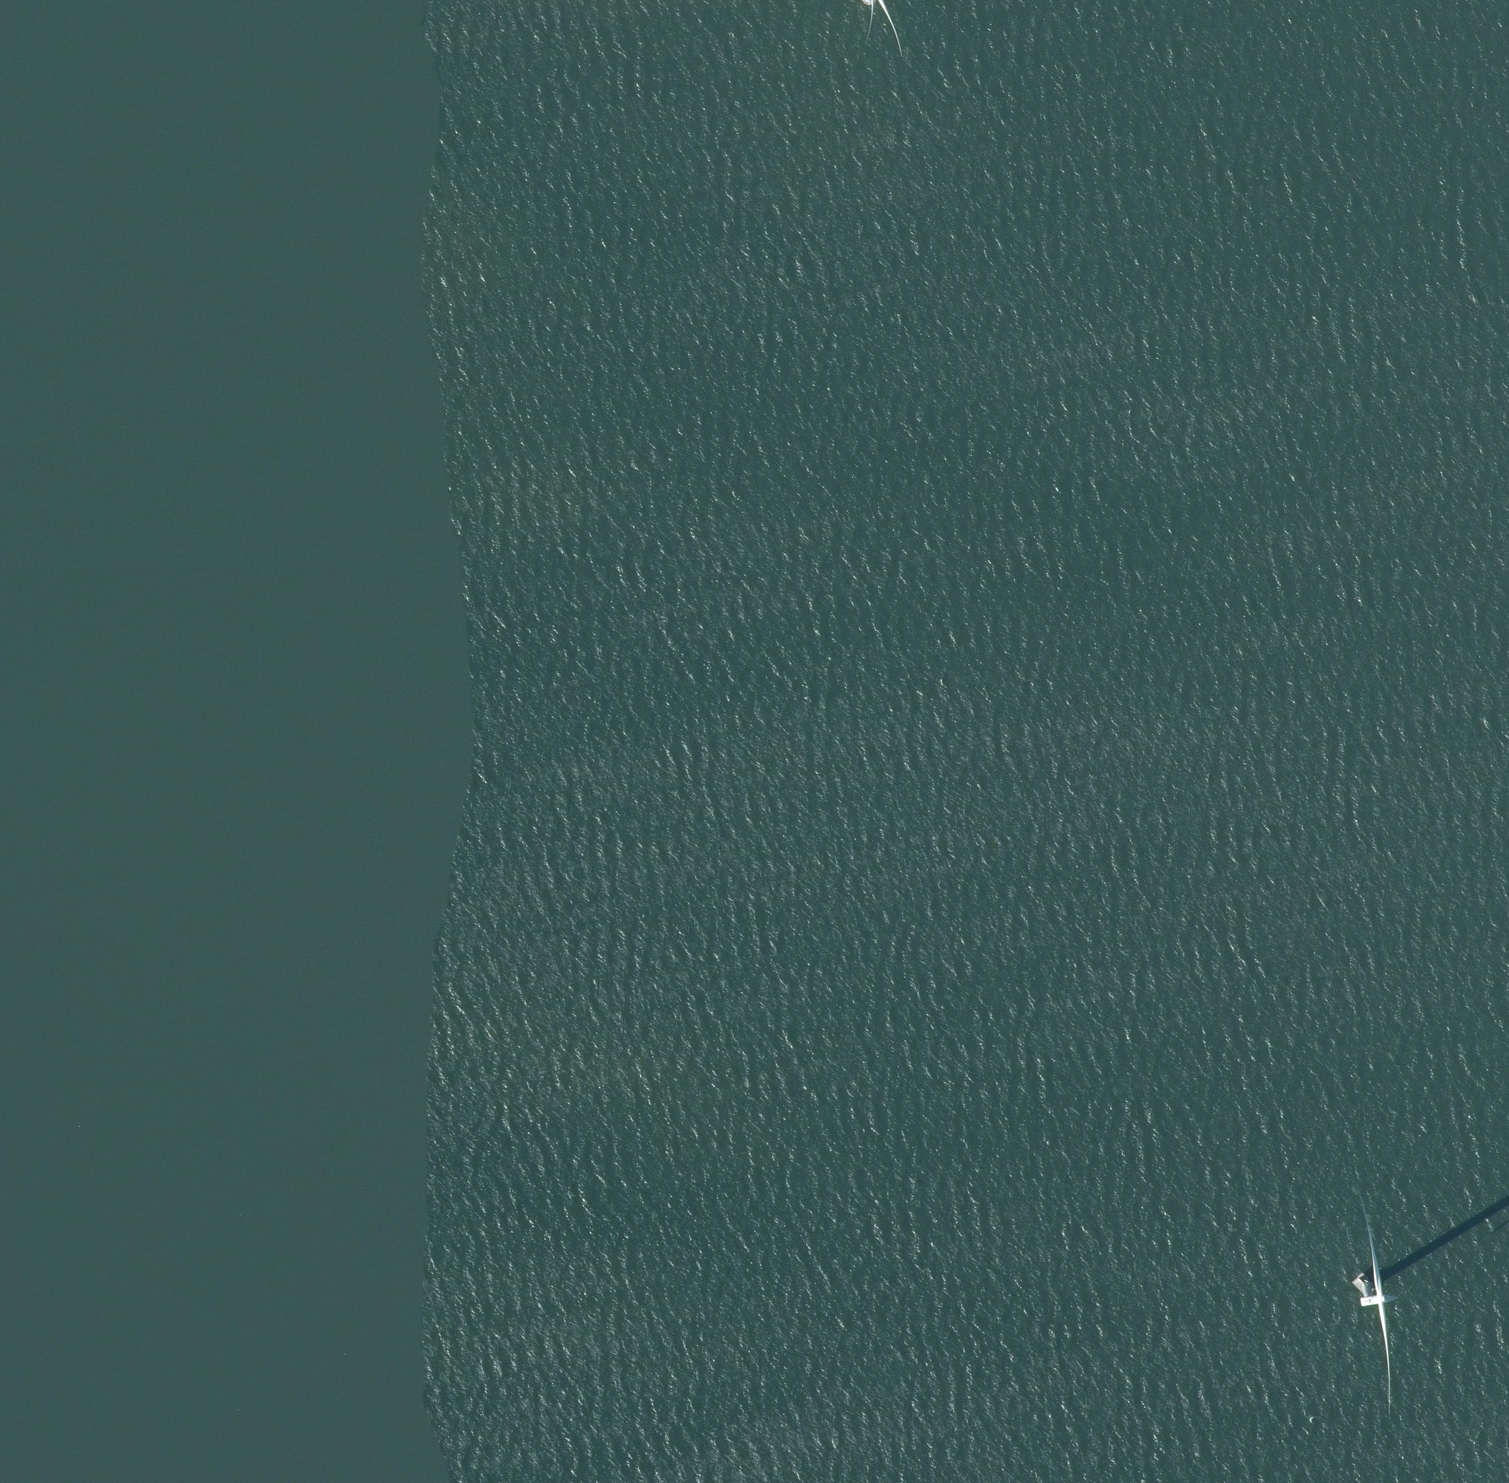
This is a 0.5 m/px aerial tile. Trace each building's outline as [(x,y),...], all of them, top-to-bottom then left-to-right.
[(1362,1285),(1362,1287),(1362,1289),(1363,1290),(1364,1291),(1366,1291),(1368,1291),(1369,1290),(1370,1289),(1371,1287),(1370,1285),(1369,1284),(1368,1283),(1366,1282),(1364,1283),(1363,1284),(1362,1285)]
